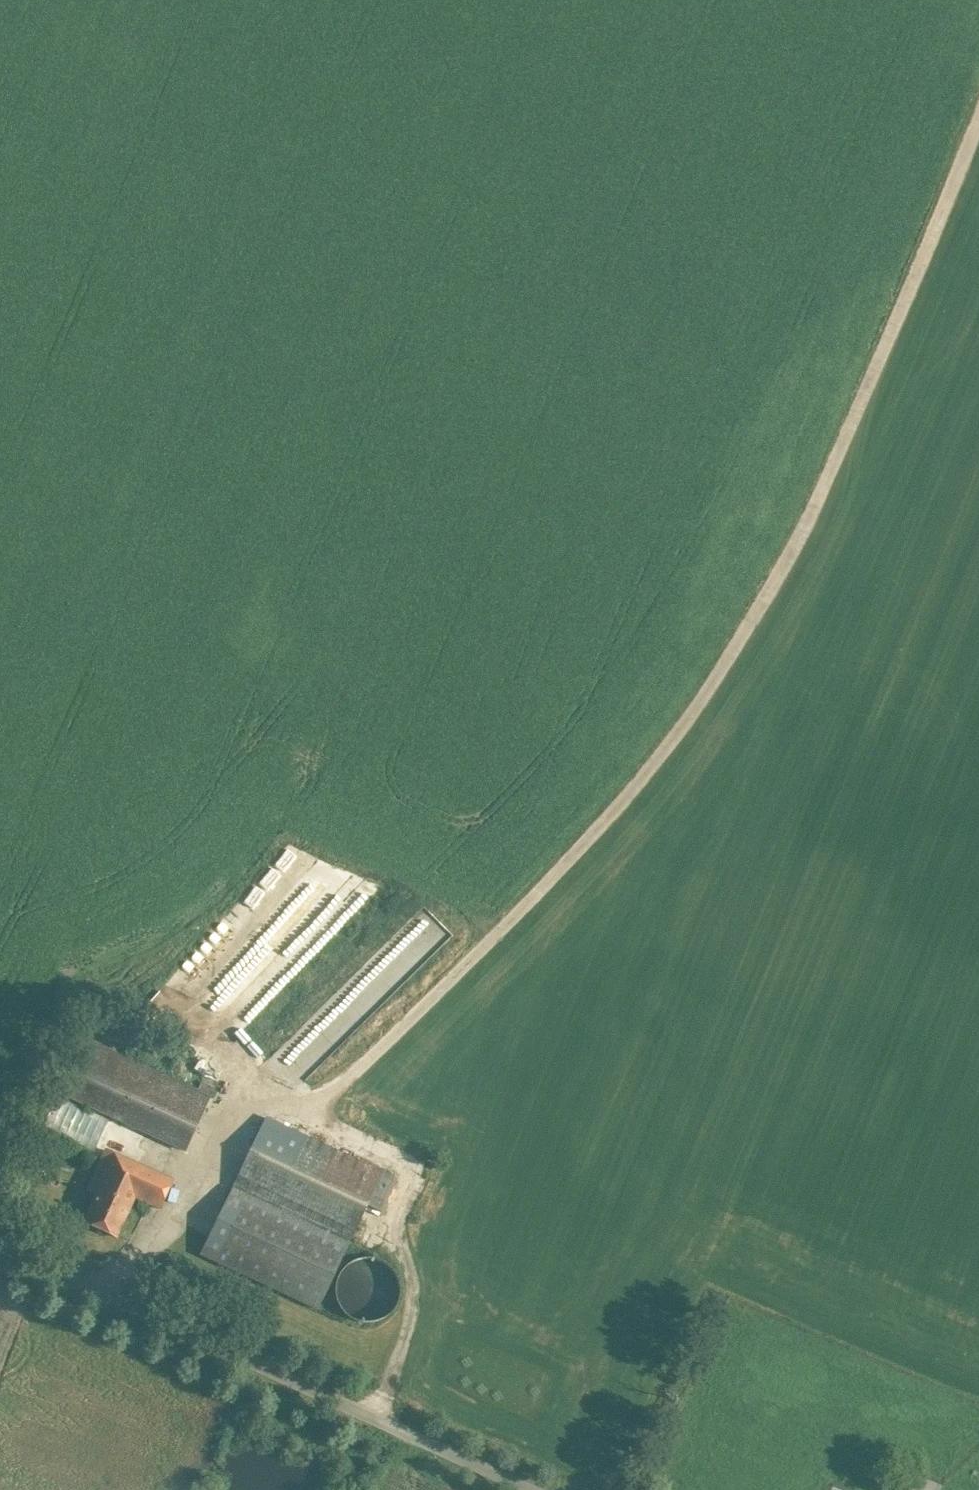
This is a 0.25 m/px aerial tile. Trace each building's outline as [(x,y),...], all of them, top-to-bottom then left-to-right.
[(57,1093),(186,1151),(214,1088),(201,1082),(197,1091),(81,1038),(62,1083),(58,1081),(54,1090),(58,1091),(57,1093)] [(266,1117),(208,1238),(200,1255),(317,1310),(334,1275),(367,1206),(381,1212),(397,1179),(266,1117)] [(174,1181),(158,1174),(106,1151),(97,1172),(88,1190),(97,1194),(84,1223),(117,1238),(135,1198),(160,1210),(174,1181)] [(340,1275),(339,1277),(337,1279),(336,1282),(336,1285),(335,1288),(335,1290),(335,1293),(335,1296),(336,1299),(336,1301),(337,1304),(338,1307),(340,1309),(341,1311),(343,1314),(345,1316),(347,1317),(349,1319),(352,1321),(354,1322),(357,1323),(360,1324),(363,1324),(365,1324),(368,1324),(371,1324),(374,1324),(376,1323),(379,1322),(382,1321),(384,1320),(386,1318),(389,1316),(391,1314),(393,1312),(394,1310),(396,1308),(397,1305),(398,1302),(399,1300),(399,1297),(399,1294),(399,1291),(399,1288),(399,1286),(398,1283),(397,1280),(396,1278),(394,1275),(393,1273),(391,1271),(389,1269),(387,1267),(385,1265),(382,1264),(380,1263),(377,1262),(374,1261),(372,1260),(369,1260),(366,1260),(363,1260),(360,1261),(358,1261),(355,1262),(353,1263),(350,1265),(348,1266),(346,1268),(343,1270),(342,1272),(340,1275)]
